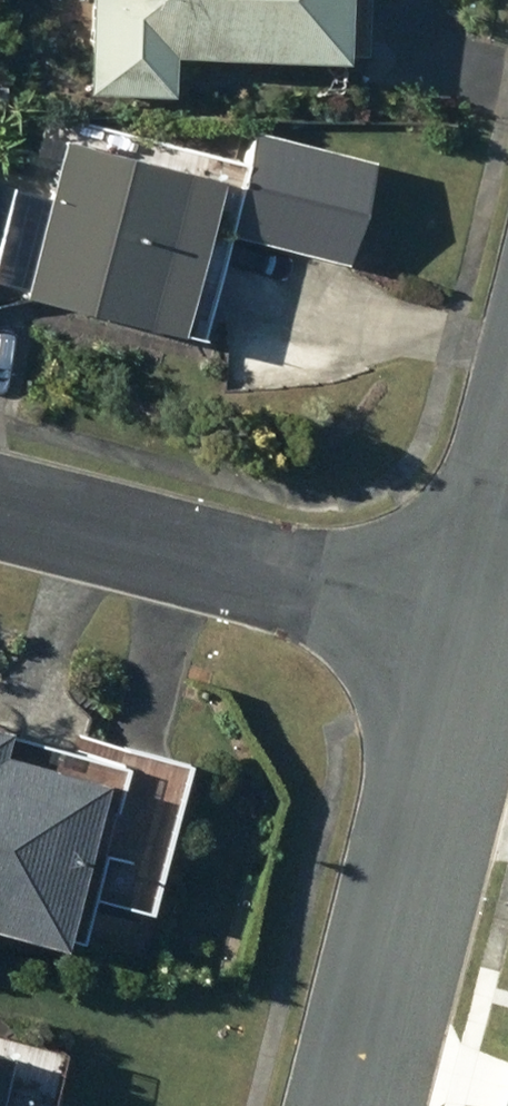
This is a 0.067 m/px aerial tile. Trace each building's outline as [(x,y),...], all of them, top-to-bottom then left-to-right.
[(92,94),(173,96),(174,55),(346,59),(347,0),(94,0),(92,94)] [(228,235),(351,262),(372,162),(249,136),(228,235)] [(67,144),(29,301),(183,337),(221,180),(67,144)] [(56,946),(104,782),(1,752),(6,732),(0,730),(0,929),(56,946)]
